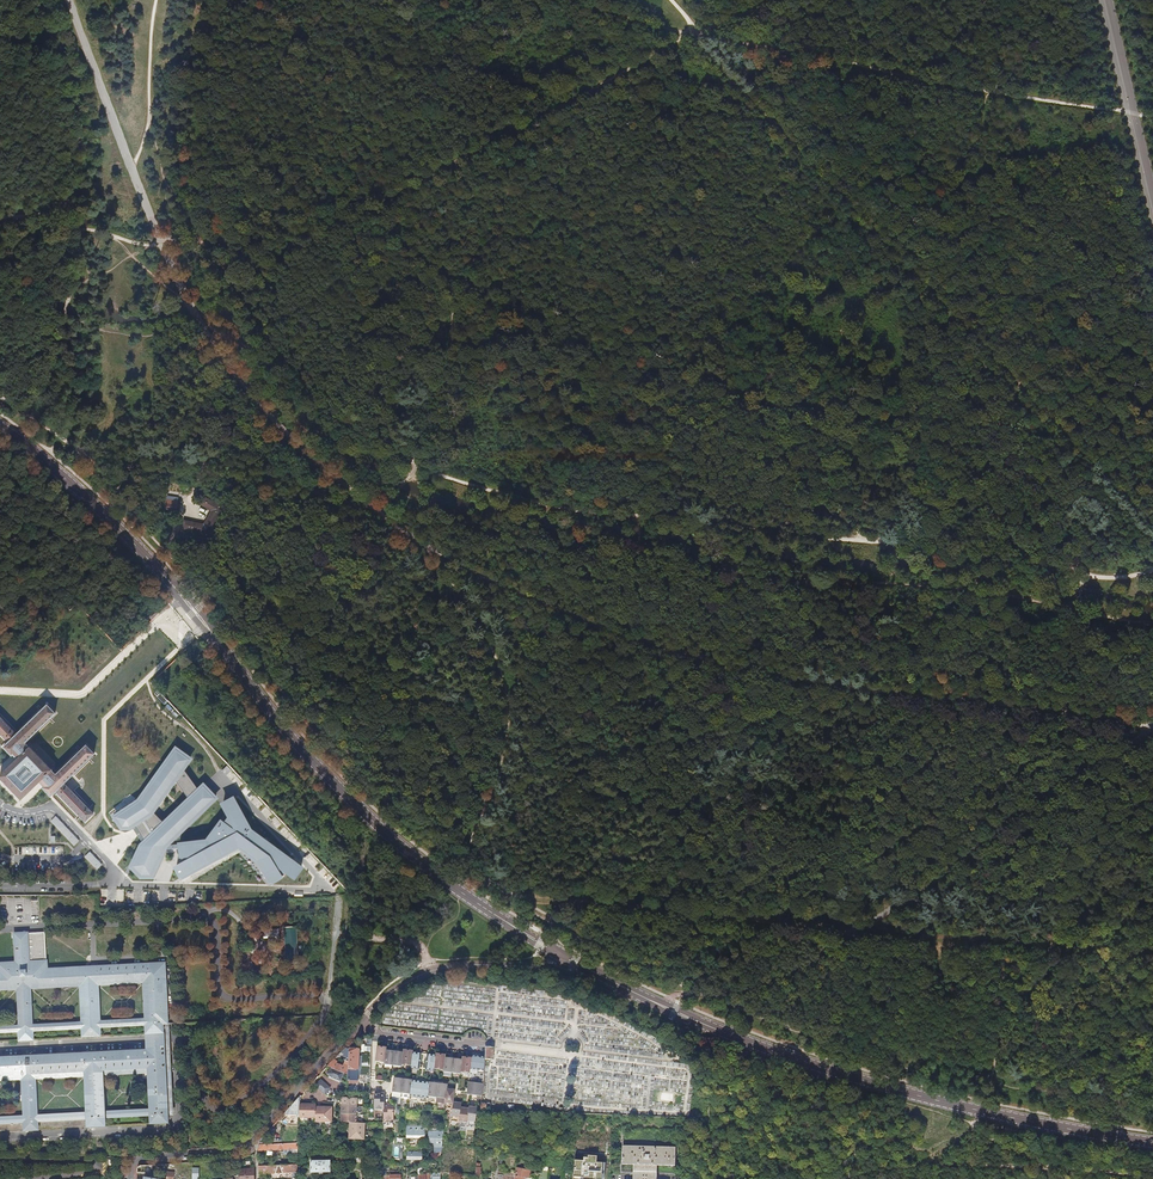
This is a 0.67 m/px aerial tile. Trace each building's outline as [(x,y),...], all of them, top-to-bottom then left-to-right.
[(527,103),(530,108),(536,105),(533,100),(527,103)] [(168,510),(175,511),(176,499),(164,497),(162,509),(168,510)] [(182,528),(206,535),(220,510),(203,500),(200,505),(211,512),(203,527),(184,522),(182,528)] [(167,534),(178,537),(179,531),(169,528),(167,534)] [(29,677),(43,661),(36,654),(22,670),(29,677)] [(164,705),(166,703),(168,701),(160,693),(157,697),(164,705)] [(174,713),(176,710),(168,701),(166,703),(174,713)] [(29,739),(48,720),(54,714),(46,706),(17,735),(0,717),(0,735),(8,743),(3,747),(11,756),(13,754),(17,759),(0,776),(0,778),(21,799),(39,782),(44,787),(43,788),(50,796),(55,791),(84,822),(93,813),(63,783),(93,754),(86,746),(56,776),(50,770),(51,770),(30,748),(29,748),(24,743),(29,739)] [(48,720),(29,739),(30,740),(50,722),(48,720)] [(194,756),(176,742),(138,796),(112,814),(121,828),(131,828),(133,826),(154,813),(156,811),(177,780),(186,768),(194,756)] [(188,795),(198,786),(186,768),(177,780),(188,795)] [(169,845),(220,796),(204,780),(198,786),(188,795),(163,819),(142,839),(139,842),(129,865),(141,877),(154,877),(169,845)] [(239,846),(256,857),(271,882),(287,872),(294,877),(301,868),(251,831),(232,797),(223,802),(227,813),(205,842),(182,844),(183,861),(175,865),(181,877),(239,846)] [(163,819),(156,811),(154,813),(133,826),(137,832),(142,839),(163,819)] [(297,927),(284,927),(286,963),(299,963),(297,927)] [(44,1121),(87,1119),(87,1127),(104,1126),(104,1119),(150,1116),(150,1124),(167,1123),(167,1115),(172,1115),(167,1039),(167,1037),(164,964),(46,970),(44,933),(14,935),(16,963),(0,964),(0,991),(17,990),(19,1027),(0,1028),(0,1033),(19,1032),(20,1041),(32,1040),(32,1031),(82,1028),(83,1037),(99,1037),(99,1027),(145,1025),(146,1038),(147,1052),(0,1060),(0,1081),(21,1080),(24,1118),(0,1119),(0,1124),(44,1121)] [(354,1044),(351,1044),(350,1045),(349,1063),(349,1066),(348,1074),(348,1083),(358,1083),(359,1069),(359,1049),(354,1049),(354,1044)] [(349,1063),(350,1045),(341,1054),(342,1054),(343,1053),(346,1055),(346,1057),(345,1059),(346,1059),(346,1062),(349,1063)] [(409,1065),(410,1050),(404,1049),(404,1052),(400,1052),(400,1051),(391,1049),(391,1051),(388,1050),(387,1050),(387,1047),(381,1046),(378,1046),(376,1061),(384,1062),(384,1064),(402,1067),(402,1065),(409,1065)] [(487,1046),(486,1046),(486,1047),(486,1049),(485,1057),(485,1059),(493,1059),(494,1047),(487,1047),(487,1046)] [(413,1050),(410,1050),(409,1065),(411,1066),(411,1068),(420,1069),(422,1053),(416,1053),(413,1052),(413,1050)] [(681,1057),(675,1051),(674,1063),(690,1065),(687,1062),(681,1057)] [(447,1072),(448,1058),(446,1057),(446,1054),(441,1054),(437,1053),(437,1055),(432,1055),(428,1054),(426,1069),(435,1071),(435,1069),(443,1070),(443,1072),(447,1072)] [(484,1070),(485,1059),(485,1057),(478,1056),(472,1055),(472,1058),(468,1057),(463,1056),(463,1059),(461,1059),(459,1059),(450,1058),(448,1058),(447,1072),(461,1074),(461,1072),(470,1073),(470,1069),(484,1070)] [(344,1073),(348,1074),(349,1066),(347,1066),(347,1067),(333,1062),(328,1066),(333,1068),(344,1073)] [(341,1082),(344,1073),(333,1068),(327,1074),(330,1076),(341,1082)] [(407,1094),(408,1079),(407,1079),(398,1078),(394,1078),(392,1092),(407,1094)] [(445,1097),(446,1084),(443,1084),(434,1083),(432,1082),(429,1082),(424,1082),(416,1081),(412,1080),(410,1080),(408,1079),(407,1094),(410,1094),(410,1096),(428,1098),(428,1096),(445,1098),(445,1097)] [(330,1088),(321,1080),(316,1086),(325,1095),(330,1088)] [(469,1081),(467,1094),(482,1095),(483,1086),(483,1083),(469,1081)] [(447,1084),(446,1084),(445,1097),(445,1098),(445,1103),(453,1104),(451,1116),(459,1117),(459,1121),(467,1122),(467,1121),(476,1121),(478,1107),(473,1107),(469,1106),(469,1108),(465,1107),(461,1107),(462,1103),(457,1102),(454,1102),(455,1090),(451,1089),(447,1089),(447,1084)] [(384,1110),(384,1120),(393,1120),(394,1105),(390,1104),(390,1105),(389,1105),(389,1104),(385,1103),(385,1093),(381,1093),(381,1095),(379,1095),(379,1094),(375,1094),(375,1099),(375,1100),(374,1109),(384,1110)] [(299,1105),(300,1097),(285,1113),(299,1114),(299,1105)] [(357,1098),(347,1098),(346,1122),(350,1123),(349,1139),(364,1140),(365,1123),(356,1123),(357,1098)] [(299,1114),(299,1117),(316,1117),(316,1121),(332,1122),(333,1107),(316,1106),(316,1104),(301,1103),(299,1105),(299,1114)] [(426,1126),(407,1126),(406,1137),(425,1138),(425,1133),(426,1133),(426,1126)] [(442,1143),(443,1130),(428,1130),(428,1142),(434,1142),(442,1143)] [(478,1146),(478,1138),(464,1137),(463,1142),(470,1143),(469,1146),(478,1146)] [(298,1154),(298,1143),(265,1145),(259,1145),(259,1150),(293,1149),(293,1154),(298,1154)] [(657,1165),(675,1165),(676,1147),(622,1145),(622,1164),(633,1164),(633,1178),(657,1178),(657,1165)] [(330,1161),(311,1161),(311,1172),(331,1172),(330,1161)] [(441,1162),(441,1167),(442,1167),(441,1171),(447,1172),(448,1167),(450,1168),(450,1163),(445,1163),(441,1162)] [(292,1178),(297,1178),(297,1173),(297,1167),(297,1164),(259,1166),(259,1169),(260,1174),(291,1172),(292,1178)] [(199,1169),(187,1168),(187,1176),(184,1176),(183,1178),(199,1178),(199,1169)] [(529,1170),(517,1168),(516,1178),(526,1178),(527,1178),(529,1170)] [(255,1170),(239,1170),(240,1175),(241,1178),(256,1178),(255,1170)]
